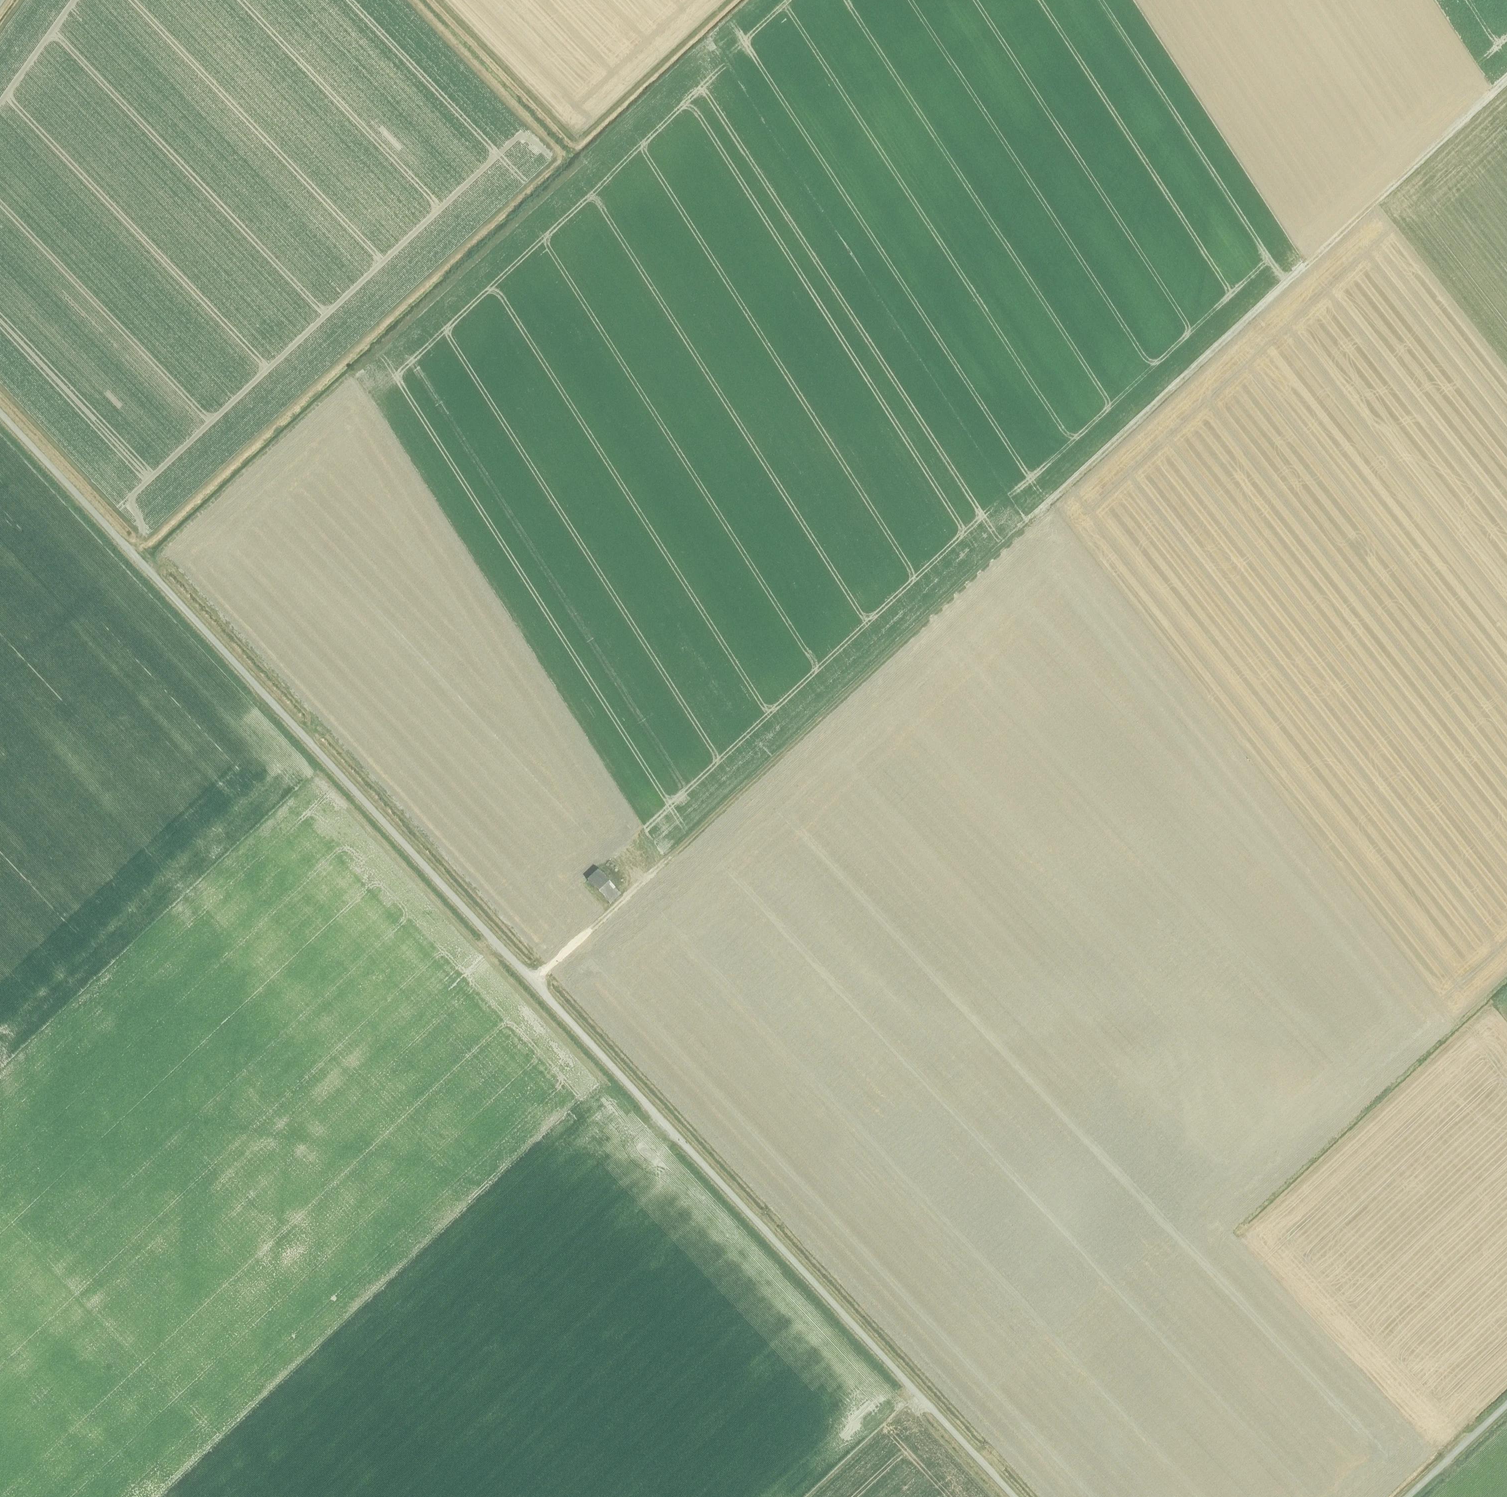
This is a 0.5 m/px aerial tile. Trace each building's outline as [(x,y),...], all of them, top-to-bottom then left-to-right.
[(610,904),(620,895),(598,871),(588,881),(610,904)]
